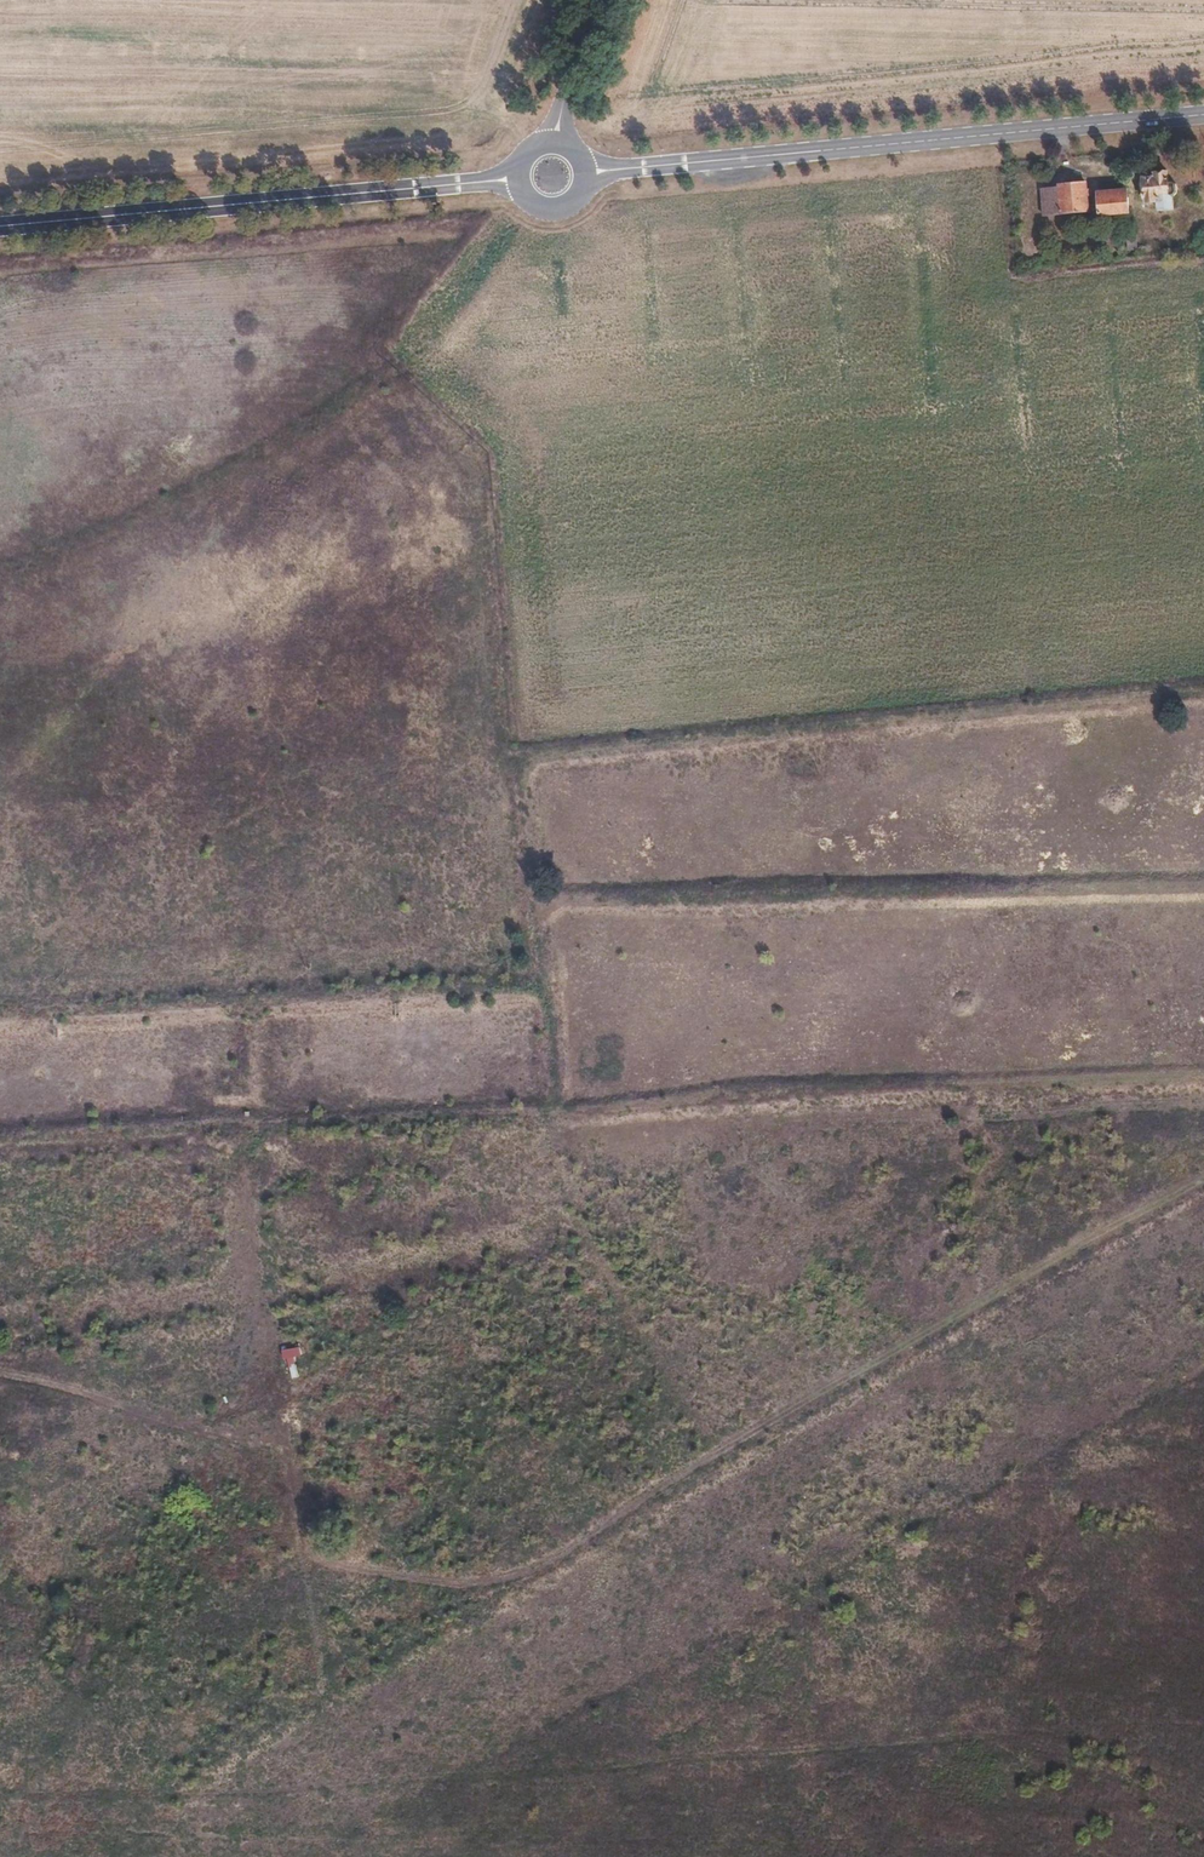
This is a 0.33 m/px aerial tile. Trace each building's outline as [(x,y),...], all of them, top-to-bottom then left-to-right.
[(1174,215),(1169,170),(1151,172),(1151,180),(1139,181),(1141,194),(1146,193),(1147,205),(1159,203),(1160,217),(1174,215)] [(1087,186),(1061,188),(1064,216),(1089,213),(1087,186)] [(1128,193),(1097,195),(1099,218),(1130,216),(1128,193)] [(1137,223),(1126,224),(1126,238),(1137,237),(1137,223)] [(301,1346),(284,1350),(291,1379),(299,1377),(294,1357),(303,1355),(301,1346)]
